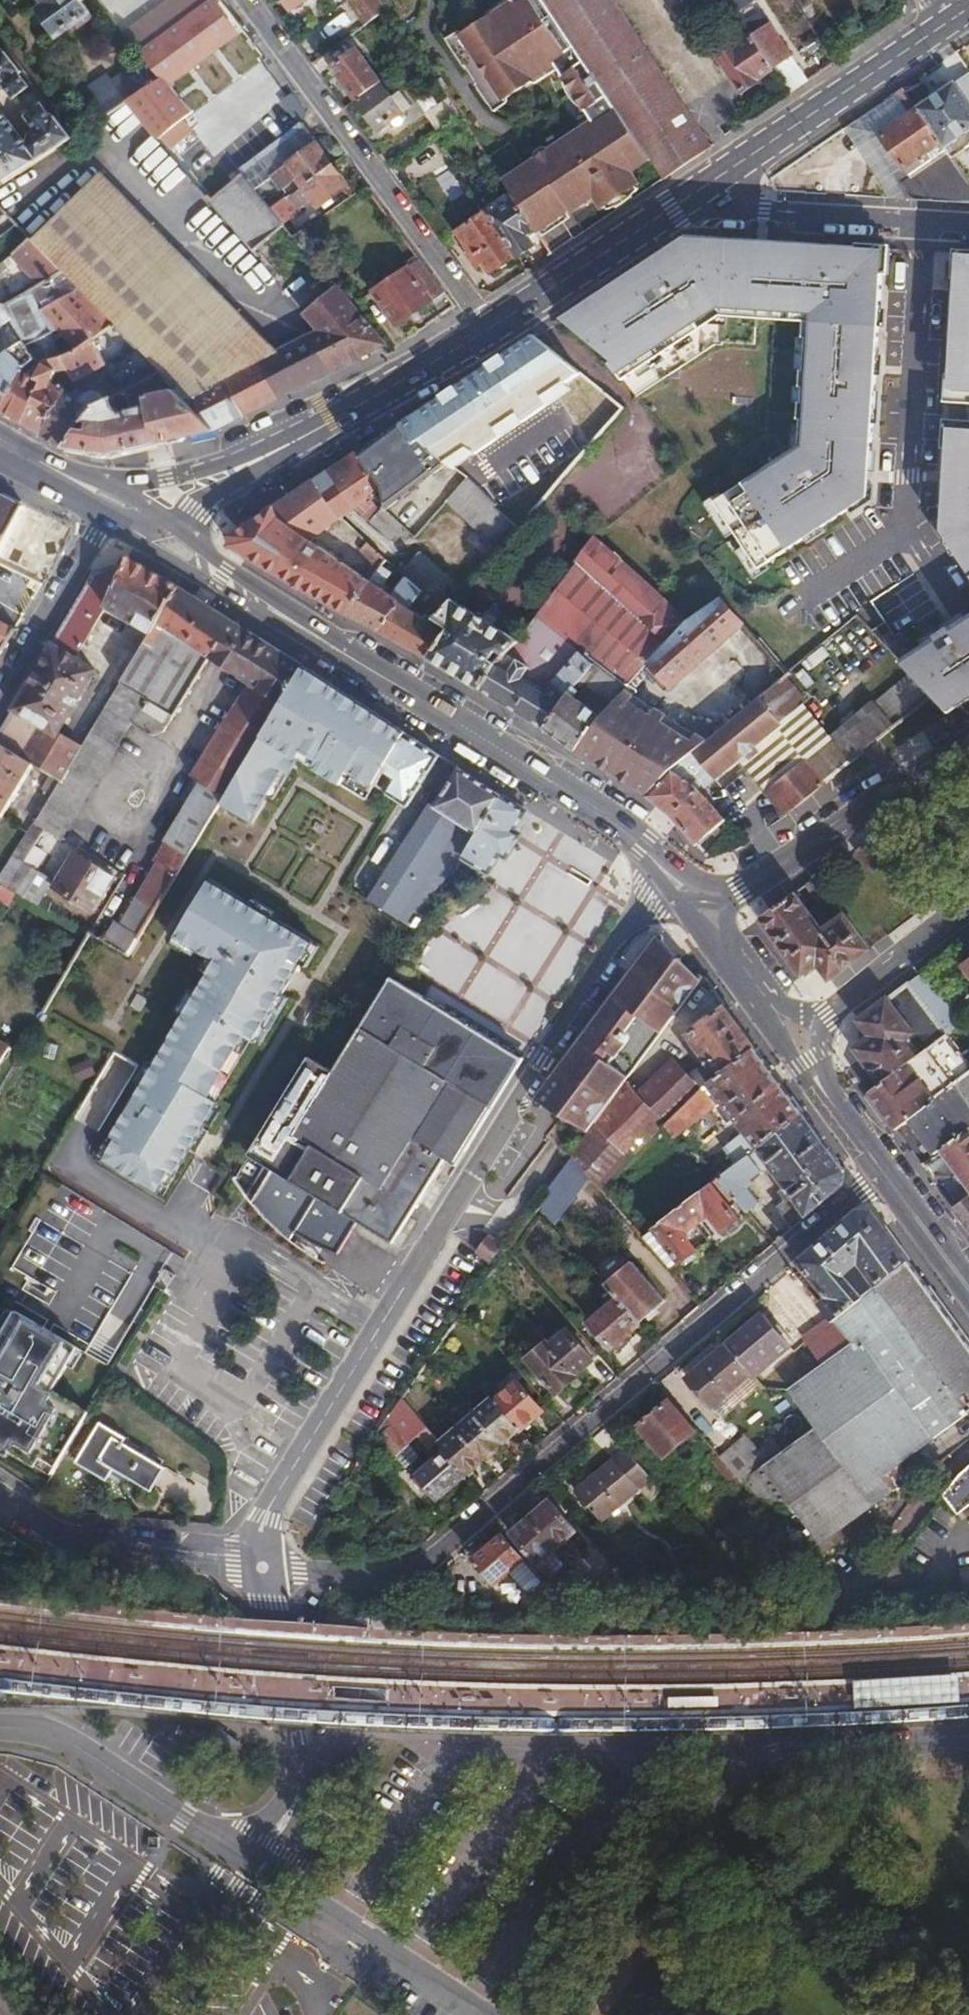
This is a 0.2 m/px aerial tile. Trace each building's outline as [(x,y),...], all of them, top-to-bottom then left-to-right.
[(46,5),(40,10),(58,36),(92,13),(82,0),(43,0),(46,5)] [(125,32),(140,52),(140,53),(140,52),(212,0),(168,0),(125,32)] [(159,139),(192,112),(170,84),(238,33),(213,0),(212,0),(140,52),(150,65),(162,80),(129,102),(159,139)] [(310,0),(284,0),(292,12),(310,0)] [(366,26),(389,9),(383,0),(349,0),(366,26)] [(517,3),(508,8),(507,6),(494,15),(494,14),(491,16),(465,33),(461,35),(463,38),(451,46),(465,68),(467,66),(479,83),(477,85),(488,102),(501,94),(503,96),(506,94),(532,77),(535,75),(548,66),(546,64),(554,59),(557,64),(593,117),(596,123),(587,130),(585,128),(552,149),(537,159),(503,182),(512,195),(536,231),(538,234),(560,218),(569,212),(570,213),(595,199),(601,208),(639,184),(631,172),(650,159),(545,0),(515,0),(517,3)] [(515,0),(509,0),(492,11),(490,12),(491,16),(494,14),(494,15),(507,6),(508,8),(517,3),(515,0)] [(709,149),(610,0),(545,0),(650,159),(664,179),(709,149)] [(737,12),(754,0),(729,0),(737,12)] [(752,35),(771,22),(762,9),(743,21),(751,33),(752,35)] [(791,93),(809,81),(771,22),(752,35),(776,70),(791,93)] [(459,31),(459,32),(447,40),(451,46),(463,38),(461,35),(465,33),(463,31),(459,31)] [(762,79),(776,70),(752,35),(737,45),(719,57),(744,94),(763,81),(762,79)] [(333,68),(357,100),(381,82),(379,78),(357,49),(333,68)] [(3,92),(10,87),(17,97),(30,87),(23,77),(26,75),(8,51),(0,57),(0,92),(3,92)] [(383,75),(385,79),(415,57),(412,53),(383,75)] [(536,79),(557,64),(554,59),(546,64),(548,66),(535,75),(532,77),(534,79),(536,79)] [(128,103),(129,102),(162,80),(150,65),(129,79),(125,73),(114,81),(128,103)] [(956,82),(968,100),(968,72),(956,82)] [(109,115),(128,103),(114,81),(110,74),(90,87),(109,115)] [(357,100),(356,101),(380,132),(405,113),(382,82),(381,82),(357,100)] [(918,108),(946,149),(968,134),(968,100),(956,82),(918,108)] [(904,199),(905,199),(944,202),(968,203),(968,184),(951,158),(946,149),(918,108),(917,107),(904,88),(893,96),(903,111),(903,112),(905,111),(907,114),(878,133),(902,167),(893,174),(904,199)] [(488,102),(492,108),(505,100),(507,98),(506,94),(503,96),(501,94),(488,102)] [(451,128),(463,119),(449,99),(427,114),(441,134),(451,128)] [(3,183),(75,138),(56,114),(53,117),(44,106),(30,117),(39,128),(32,133),(29,144),(0,105),(0,180),(3,183)] [(596,123),(593,117),(583,124),(585,128),(587,130),(596,123)] [(272,209),(335,165),(317,141),(303,123),(241,170),(243,173),(272,209)] [(951,158),(968,146),(968,134),(946,149),(951,158)] [(951,158),(968,184),(968,146),(951,158)] [(551,148),(548,148),(538,154),(536,156),(537,159),(552,149),(551,148)] [(272,209),(286,225),(302,212),(300,209),(311,200),(318,210),(350,186),(335,165),(272,209)] [(332,372),(387,344),(338,285),(304,313),(320,331),(278,351),(101,173),(33,240),(62,271),(80,289),(116,325),(163,372),(179,388),(190,399),(230,379),(249,414),(280,399),(332,372)] [(255,252),(287,226),(286,225),(272,209),(243,173),(211,200),(213,203),(255,252)] [(488,211),(518,257),(538,244),(531,235),(536,231),(512,195),(488,211)] [(491,274),(518,257),(488,211),(456,232),(469,251),(467,252),(478,269),(484,264),(491,274)] [(62,271),(33,240),(31,238),(12,254),(40,284),(62,271)] [(537,339),(586,377),(610,396),(716,324),(806,321),(881,325),(888,253),(691,240),(537,339)] [(960,253),(952,377),(957,377),(955,396),(968,397),(968,253),(960,253)] [(436,300),(446,293),(420,259),(372,291),(397,326),(436,300)] [(62,271),(40,284),(6,304),(0,308),(0,330),(12,321),(22,342),(24,341),(25,340),(28,345),(54,333),(42,310),(80,289),(62,271)] [(80,289),(42,310),(54,333),(28,345),(25,340),(24,341),(22,342),(1,355),(1,357),(0,359),(0,409),(1,410),(3,407),(22,373),(25,368),(36,359),(45,361),(47,362),(61,357),(75,350),(80,347),(93,339),(101,334),(116,325),(80,289)] [(801,446),(715,502),(759,569),(774,560),(806,539),(804,535),(823,527),(869,497),(881,325),(806,321),(804,339),(807,340),(805,371),(803,371),(801,387),(804,387),(803,403),(800,402),(799,419),(802,420),(801,446)] [(163,372),(116,325),(101,334),(119,360),(107,366),(111,375),(112,374),(121,384),(100,393),(99,392),(98,391),(96,391),(82,398),(65,388),(40,433),(44,434),(67,448),(97,405),(112,398),(146,380),(163,372)] [(119,360),(101,334),(93,339),(80,347),(75,350),(61,357),(47,362),(45,361),(37,380),(40,381),(19,421),(40,433),(65,388),(53,383),(59,371),(59,370),(61,372),(69,370),(75,381),(107,366),(119,360)] [(553,412),(496,362),(401,424),(416,444),(422,439),(427,434),(524,520),(591,444),(553,412)] [(1,410),(19,421),(40,381),(37,380),(22,373),(3,407),(1,410)] [(610,396),(586,377),(553,412),(591,444),(624,408),(610,396)] [(219,429),(249,414),(230,379),(190,399),(219,429)] [(162,442),(219,429),(190,399),(179,388),(146,395),(148,406),(137,409),(120,412),(116,407),(112,398),(97,405),(67,448),(111,455),(162,442)] [(416,444),(401,424),(360,455),(384,487),(384,488),(388,505),(447,461),(437,454),(431,449),(422,439),(416,444)] [(949,430),(947,472),(955,472),(954,484),(946,483),(944,505),(948,505),(946,531),(960,551),(957,553),(968,571),(968,432),(949,430)] [(384,487),(360,455),(357,451),(328,472),(354,508),(355,510),(377,494),(384,488),(384,487)] [(354,508),(328,472),(315,480),(341,517),(354,508)] [(498,549),(520,525),(467,478),(447,501),(498,549)] [(341,517),(315,480),(315,479),(231,537),(231,546),(348,614),(371,580),(350,566),(312,540),(342,519),(341,517)] [(25,504),(0,492),(0,557),(25,504)] [(403,526),(384,508),(371,523),(391,540),(403,527),(403,526)] [(688,621),(592,536),(574,561),(606,589),(668,642),(688,621)] [(350,566),(371,580),(382,565),(386,559),(368,542),(350,566)] [(445,607),(453,599),(462,588),(420,552),(403,572),(407,575),(424,590),(445,607)] [(151,634),(180,587),(144,565),(130,557),(123,571),(105,606),(107,607),(151,634)] [(628,688),(649,664),(668,642),(606,589),(574,561),(557,589),(537,616),(581,651),(597,663),(627,688),(628,688)] [(123,571),(115,565),(94,572),(0,732),(0,741),(36,763),(50,773),(61,780),(80,748),(58,735),(97,670),(78,658),(107,607),(105,606),(123,571)] [(371,580),(348,614),(380,631),(402,605),(430,624),(432,622),(412,608),(424,590),(407,575),(400,586),(388,579),(393,572),(382,565),(371,580)] [(210,658),(233,621),(180,587),(151,634),(80,748),(61,780),(52,795),(0,877),(0,883),(6,887),(18,893),(38,906),(54,879),(25,862),(45,830),(61,839),(132,723),(153,736),(166,732),(176,716),(210,658)] [(702,661),(744,621),(723,595),(688,621),(668,642),(649,664),(671,687),(702,661)] [(481,688),(499,665),(519,639),(453,599),(445,607),(436,618),(453,628),(429,658),(481,688)] [(380,631),(429,658),(453,628),(436,618),(432,622),(430,624),(402,605),(380,631)] [(968,657),(968,617),(951,629),(968,657)] [(5,648),(16,630),(0,620),(0,645),(5,648)] [(210,658),(226,668),(250,632),(233,621),(210,658)] [(900,662),(911,672),(934,696),(949,713),(968,700),(968,657),(951,629),(918,650),(900,662)] [(250,632),(226,668),(251,685),(232,714),(264,733),(305,666),(250,632)] [(545,727),(547,725),(569,691),(597,663),(581,651),(556,679),(546,691),(525,680),(533,666),(519,658),(515,664),(511,672),(499,665),(481,688),(517,711),(518,711),(535,721),(535,722),(542,726),(543,725),(545,727)] [(407,733),(305,666),(264,733),(218,808),(224,812),(228,806),(253,821),(284,769),(292,773),(300,758),(305,750),(321,761),(316,768),(367,801),(376,787),(407,733)] [(850,764),(934,696),(911,672),(875,701),(873,699),(828,737),(850,764)] [(825,784),(850,764),(828,737),(803,705),(808,701),(786,676),(762,696),(783,722),(718,776),(720,779),(727,789),(747,772),(764,792),(804,759),(825,784)] [(672,770),(710,739),(628,688),(627,688),(603,716),(577,750),(576,751),(641,793),(649,796),(672,770)] [(545,729),(577,750),(603,716),(569,692),(547,725),(545,729)] [(720,779),(718,776),(783,722),(762,696),(710,739),(672,770),(649,796),(671,814),(699,846),(727,820),(705,795),(713,790),(711,787),(720,779)] [(264,733),(232,714),(193,778),(201,782),(188,804),(153,861),(158,863),(177,876),(178,876),(218,808),(264,733)] [(376,787),(399,802),(407,807),(440,755),(407,733),(376,787)] [(0,741),(0,814),(5,817),(36,763),(0,741)] [(305,750),(300,758),(316,768),(321,761),(305,750)] [(785,817),(825,784),(804,759),(764,792),(785,817)] [(503,795),(460,768),(436,807),(431,804),(371,899),(420,931),(468,853),(503,795)] [(52,795),(61,780),(50,773),(41,789),(52,795)] [(201,782),(193,778),(180,800),(188,804),(201,782)] [(522,808),(503,795),(468,853),(487,866),(499,847),(505,851),(514,836),(507,831),(522,808)] [(879,833),(857,852),(876,875),(898,857),(879,833)] [(75,852),(55,887),(95,911),(116,876),(75,852)] [(177,876),(158,863),(137,898),(156,910),(177,876)] [(105,1160),(158,1191),(169,1172),(175,1175),(190,1149),(202,1127),(217,1103),(209,1097),(245,1036),(254,1041),(318,935),(214,874),(182,928),(222,951),(112,1137),(116,1140),(105,1160)] [(18,893),(6,887),(0,898),(11,905),(18,893)] [(821,929),(794,893),(761,918),(803,975),(819,963),(831,979),(871,949),(843,912),(821,929)] [(116,921),(105,940),(130,954),(156,910),(137,898),(121,925),(116,921)] [(675,959),(704,980),(659,935),(638,962),(675,959)] [(663,1034),(704,980),(675,959),(638,962),(635,963),(632,963),(630,965),(631,969),(631,973),(569,1060),(575,1083),(554,1110),(589,1130),(627,1079),(659,1035),(663,1034)] [(944,964),(932,974),(938,982),(951,972),(944,964)] [(854,1047),(880,1083),(947,1033),(963,1021),(923,970),(858,1019),(864,1027),(863,1028),(861,1029),(860,1031),(859,1034),(859,1037),(860,1040),(861,1042),(854,1047)] [(310,1056),(256,1143),(250,1154),(273,1168),(252,1202),(288,1240),(297,1233),(339,1253),(358,1221),(395,1243),(446,1157),(458,1165),(494,1107),(525,1058),(502,1044),(445,1009),(392,977),(334,1071),(310,1056)] [(445,1009),(502,1044),(505,1039),(448,1004),(445,1009)] [(756,1047),(727,1006),(689,1034),(708,1060),(690,1075),(702,1088),(756,1047)] [(897,1130),(908,1121),(968,1074),(968,1065),(947,1033),(880,1083),(870,1091),(897,1130)] [(10,1046),(0,1040),(0,1063),(10,1046)] [(805,1114),(756,1047),(702,1088),(668,1122),(663,1127),(672,1139),(715,1107),(728,1124),(737,1118),(743,1126),(747,1131),(724,1149),(736,1164),(736,1163),(749,1154),(758,1147),(805,1114)] [(674,1058),(639,1092),(668,1122),(702,1088),(690,1075),(674,1058)] [(537,1099),(554,1110),(575,1083),(569,1060),(553,1076),(537,1099)] [(940,1150),(968,1129),(968,1074),(908,1121),(933,1155),(940,1150)] [(639,1092),(627,1079),(589,1130),(570,1154),(587,1173),(600,1188),(663,1127),(668,1122),(639,1092)] [(817,1130),(805,1114),(758,1147),(787,1186),(779,1192),(786,1200),(777,1206),(794,1228),(844,1185),(845,1176),(846,1170),(817,1130)] [(202,1127),(190,1149),(194,1151),(207,1130),(202,1127)] [(968,1190),(968,1129),(940,1150),(968,1190)] [(98,1156),(105,1160),(116,1140),(112,1137),(110,1136),(98,1156)] [(587,1173),(570,1154),(543,1190),(547,1194),(539,1205),(549,1218),(587,1173)] [(762,1170),(749,1154),(736,1163),(736,1164),(718,1177),(746,1211),(759,1202),(748,1188),(750,1180),(762,1170)] [(169,1172),(158,1191),(165,1195),(176,1176),(175,1175),(169,1172)] [(711,1182),(681,1205),(698,1225),(709,1217),(710,1216),(722,1232),(726,1229),(727,1230),(737,1222),(736,1221),(740,1217),(711,1182)] [(17,1308),(14,1312),(73,1348),(133,1251),(121,1244),(132,1226),(67,1186),(38,1233),(56,1244),(17,1308)] [(968,1229),(968,1195),(953,1207),(968,1229)] [(649,1230),(643,1236),(671,1270),(683,1261),(686,1261),(695,1254),(695,1253),(698,1250),(686,1235),(698,1225),(681,1205),(649,1230)] [(860,1209),(792,1268),(831,1316),(836,1321),(909,1259),(873,1210),(865,1209),(860,1209)] [(488,1234),(476,1251),(490,1262),(503,1245),(488,1234)] [(968,1413),(968,1340),(909,1259),(836,1321),(853,1342),(822,1364),(788,1389),(816,1427),(763,1466),(793,1507),(808,1527),(801,1533),(819,1556),(879,1512),(875,1505),(895,1491),(883,1476),(968,1413)] [(632,1262),(607,1283),(619,1297),(641,1323),(666,1302),(632,1262)] [(641,1323),(619,1297),(590,1322),(612,1348),(641,1323)] [(762,1312),(728,1343),(754,1373),(756,1377),(791,1346),(762,1312)] [(853,1342),(836,1321),(831,1316),(803,1337),(822,1364),(853,1342)] [(551,1344),(547,1340),(577,1374),(595,1359),(568,1329),(551,1344)] [(577,1374),(547,1340),(527,1358),(531,1363),(558,1393),(579,1376),(577,1374)] [(754,1373),(728,1343),(687,1378),(714,1408),(714,1407),(752,1374),(754,1373)] [(424,1366),(422,1370),(428,1377),(437,1367),(430,1359),(424,1366)] [(752,1374),(714,1407),(724,1418),(762,1386),(752,1374)] [(520,1428),(522,1431),(545,1410),(518,1380),(496,1399),(520,1428)] [(403,1397),(377,1433),(396,1455),(410,1443),(418,1436),(429,1427),(403,1397)] [(475,1412),(502,1444),(520,1428),(496,1399),(493,1397),(475,1412)] [(648,1417),(638,1425),(664,1456),(696,1429),(670,1399),(659,1407),(648,1417)] [(458,1427),(485,1459),(503,1445),(502,1444),(475,1412),(458,1427)] [(99,1424),(76,1462),(108,1481),(115,1469),(152,1491),(167,1467),(128,1444),(129,1441),(99,1424)] [(439,1439),(429,1427),(418,1436),(428,1448),(439,1439)] [(447,1449),(468,1474),(485,1459),(458,1427),(441,1442),(447,1449)] [(722,1456),(703,1434),(694,1442),(726,1478),(734,1471),(722,1456)] [(722,1456),(734,1471),(742,1481),(762,1464),(767,1459),(746,1435),(722,1456)] [(410,1443),(396,1455),(406,1468),(421,1455),(410,1443)] [(640,1487),(652,1476),(627,1448),(577,1493),(602,1521),(640,1487)] [(440,1499),(468,1474),(447,1449),(421,1472),(419,1475),(440,1499)] [(742,1481),(776,1522),(793,1507),(763,1466),(762,1464),(742,1481)] [(968,1507),(968,1466),(963,1472),(943,1495),(958,1515),(968,1507)] [(653,1478),(652,1476),(640,1487),(652,1500),(663,1490),(653,1478)] [(551,1499),(532,1515),(559,1545),(577,1529),(551,1499)] [(559,1546),(532,1515),(512,1534),(538,1564),(559,1546)] [(496,1585),(509,1573),(525,1559),(504,1535),(475,1560),(496,1585)] [(537,1591),(539,1596),(559,1596),(546,1581),(525,1559),(509,1573),(525,1590),(537,1591)] [(629,1563),(622,1568),(629,1576),(635,1570),(629,1563)] [(961,1673),(855,1679),(856,1708),(963,1701),(961,1673)] [(721,1691),(671,1692),(671,1707),(721,1706),(721,1691)]
